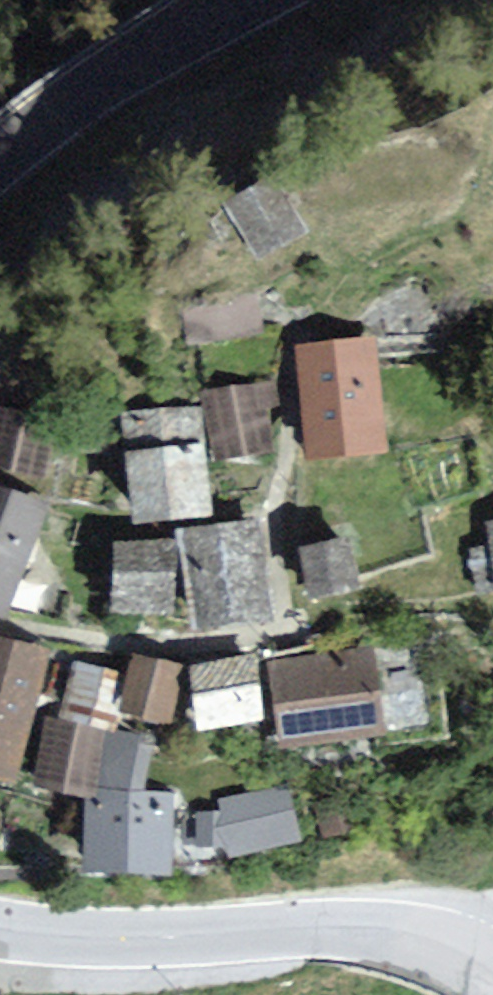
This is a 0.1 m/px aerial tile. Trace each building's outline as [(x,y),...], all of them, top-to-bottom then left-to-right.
[(282,180),(230,206),(259,264),(312,238),(282,180)] [(381,342),(295,351),(307,465),(393,456),(381,342)] [(270,385),(203,393),(212,466),(279,458),(270,385)] [(0,410),(0,477),(49,491),(67,428),(0,410)] [(203,413),(119,417),(124,527),(208,523),(203,413)] [(0,491),(0,621),(4,622),(46,508),(0,491)] [(265,525),(185,533),(195,633),(276,625),(265,525)] [(176,545),(109,549),(114,620),(181,616),(176,545)] [(353,548),(300,556),(308,604),(360,596),(353,548)] [(201,670),(260,663),(257,642),(198,650),(201,670)] [(0,645),(0,781),(23,786),(51,656),(0,645)] [(375,652),(271,663),(280,747),(384,736),(375,652)] [(124,678),(114,716),(167,729),(182,675),(129,661),(124,678)] [(114,716),(124,678),(80,666),(65,724),(109,736),(114,716)] [(254,667),(189,675),(196,730),(261,722),(254,667)] [(52,726),(39,789),(86,798),(98,735),(52,726)] [(293,787),(219,800),(230,858),(303,845),(293,787)] [(168,798),(87,798),(87,881),(168,881),(168,798)]
